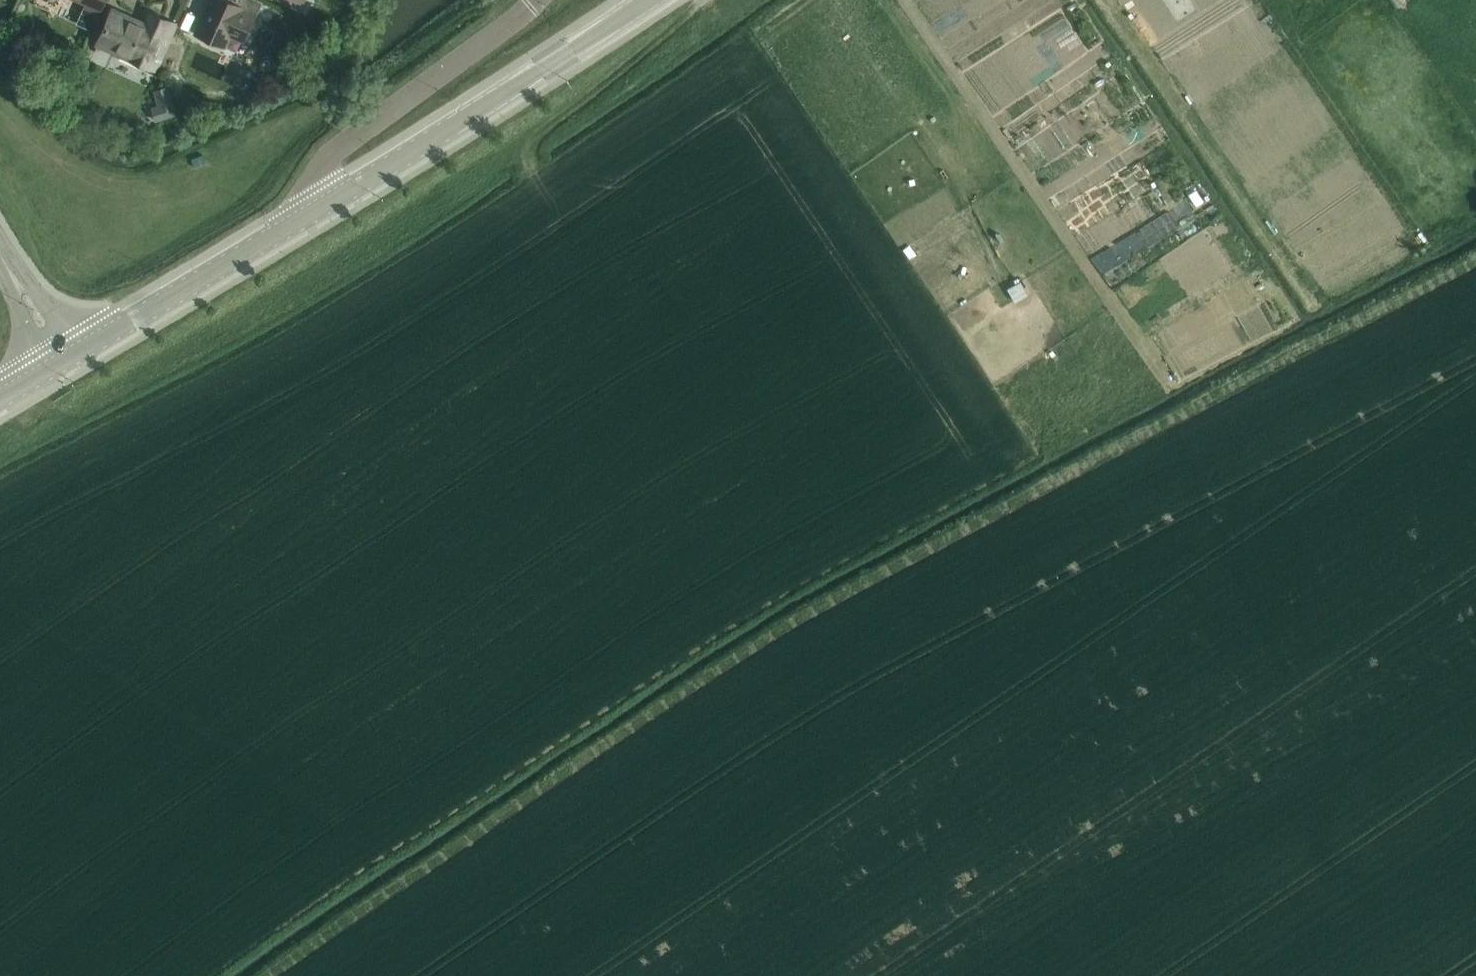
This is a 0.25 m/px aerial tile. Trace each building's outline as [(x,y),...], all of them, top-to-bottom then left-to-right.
[(85,1),(83,4),(99,12),(104,0),(83,0),(85,1)] [(194,32),(225,46),(231,34),(244,40),(256,11),(260,0),(239,0),(237,4),(228,0),(209,0),(194,32)] [(145,24),(141,22),(112,9),(104,28),(97,42),(155,68),(175,24),(150,13),(145,24)] [(187,108),(196,98),(185,89),(176,99),(187,108)] [(1202,186),(1209,200),(1220,194),(1212,181),(1202,186)]
